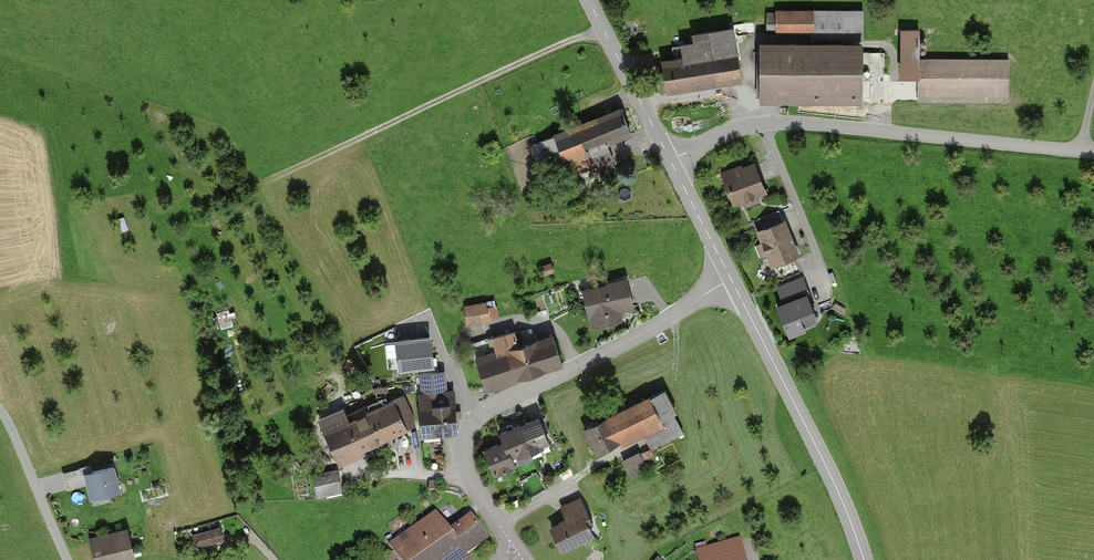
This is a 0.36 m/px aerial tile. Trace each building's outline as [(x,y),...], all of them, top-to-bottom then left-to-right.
[(868,13),(769,11),(769,30),(867,32),(868,13)] [(689,61),(664,65),(668,91),(753,78),(745,26),(697,34),(699,42),(686,44),(689,61)] [(929,31),(906,30),(905,75),(921,75),(920,103),(1014,103),(1014,59),(929,59),(929,31)] [(874,54),(767,50),(765,98),(872,102),(874,54)] [(641,134),(629,107),(560,135),(572,163),(641,134)] [(740,165),(720,173),(734,207),(742,204),(744,209),(761,202),(760,198),(769,194),(756,162),(741,167),(740,165)] [(786,221),(757,232),(762,244),(757,246),(762,259),(767,257),(771,268),(800,257),(786,221)] [(804,276),(776,287),(783,305),(777,307),(790,339),(806,332),(803,324),(817,318),(809,298),(812,297),(804,276)] [(636,281),(589,291),(598,329),(628,322),(626,312),(643,308),(636,281)] [(499,306),(467,311),(469,326),(501,321),(499,306)] [(500,355),(477,363),(486,392),(562,368),(553,338),(522,348),(517,333),(495,340),(500,355)] [(421,369),(426,437),(458,435),(455,393),(447,394),(444,367),(421,369)] [(674,391),(603,425),(618,455),(653,438),(658,449),(694,432),(674,391)] [(404,401),(330,434),(342,462),(417,429),(404,401)] [(544,418),(503,436),(506,442),(489,449),(501,477),(525,467),(522,459),(555,445),(544,418)] [(653,468),(646,453),(649,451),(646,444),(623,456),(634,478),(653,468)] [(79,470),(63,475),(67,490),(85,486),(90,503),(121,494),(114,468),(80,477),(79,470)] [(345,472),(316,477),(319,493),(347,489),(345,472)] [(554,529),(563,550),(601,534),(585,498),(564,507),(571,521),(554,529)] [(398,548),(407,559),(474,559),(498,543),(481,519),(459,535),(444,514),(398,548)] [(224,530),(196,536),(198,547),(227,541),(224,530)] [(96,541),(101,559),(133,559),(143,557),(136,531),(96,541)]
